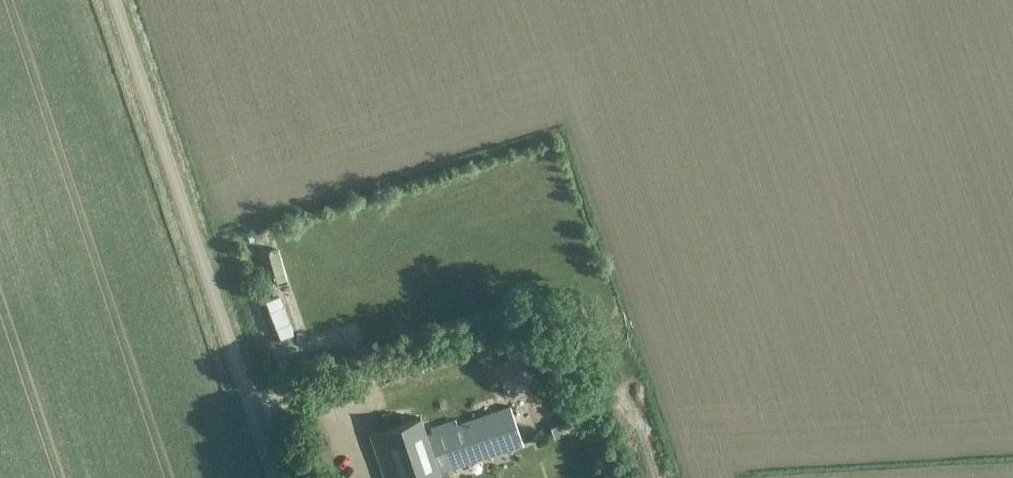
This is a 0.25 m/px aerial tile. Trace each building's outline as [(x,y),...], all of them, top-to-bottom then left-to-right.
[(264,291),(266,312),(283,311),(281,290),(264,291)] [(370,432),(386,477),(450,477),(447,468),(522,443),(509,404),(461,420),(455,401),(419,413),(420,415),(370,432)] [(592,410),(549,426),(553,437),(596,422),(592,410)]
